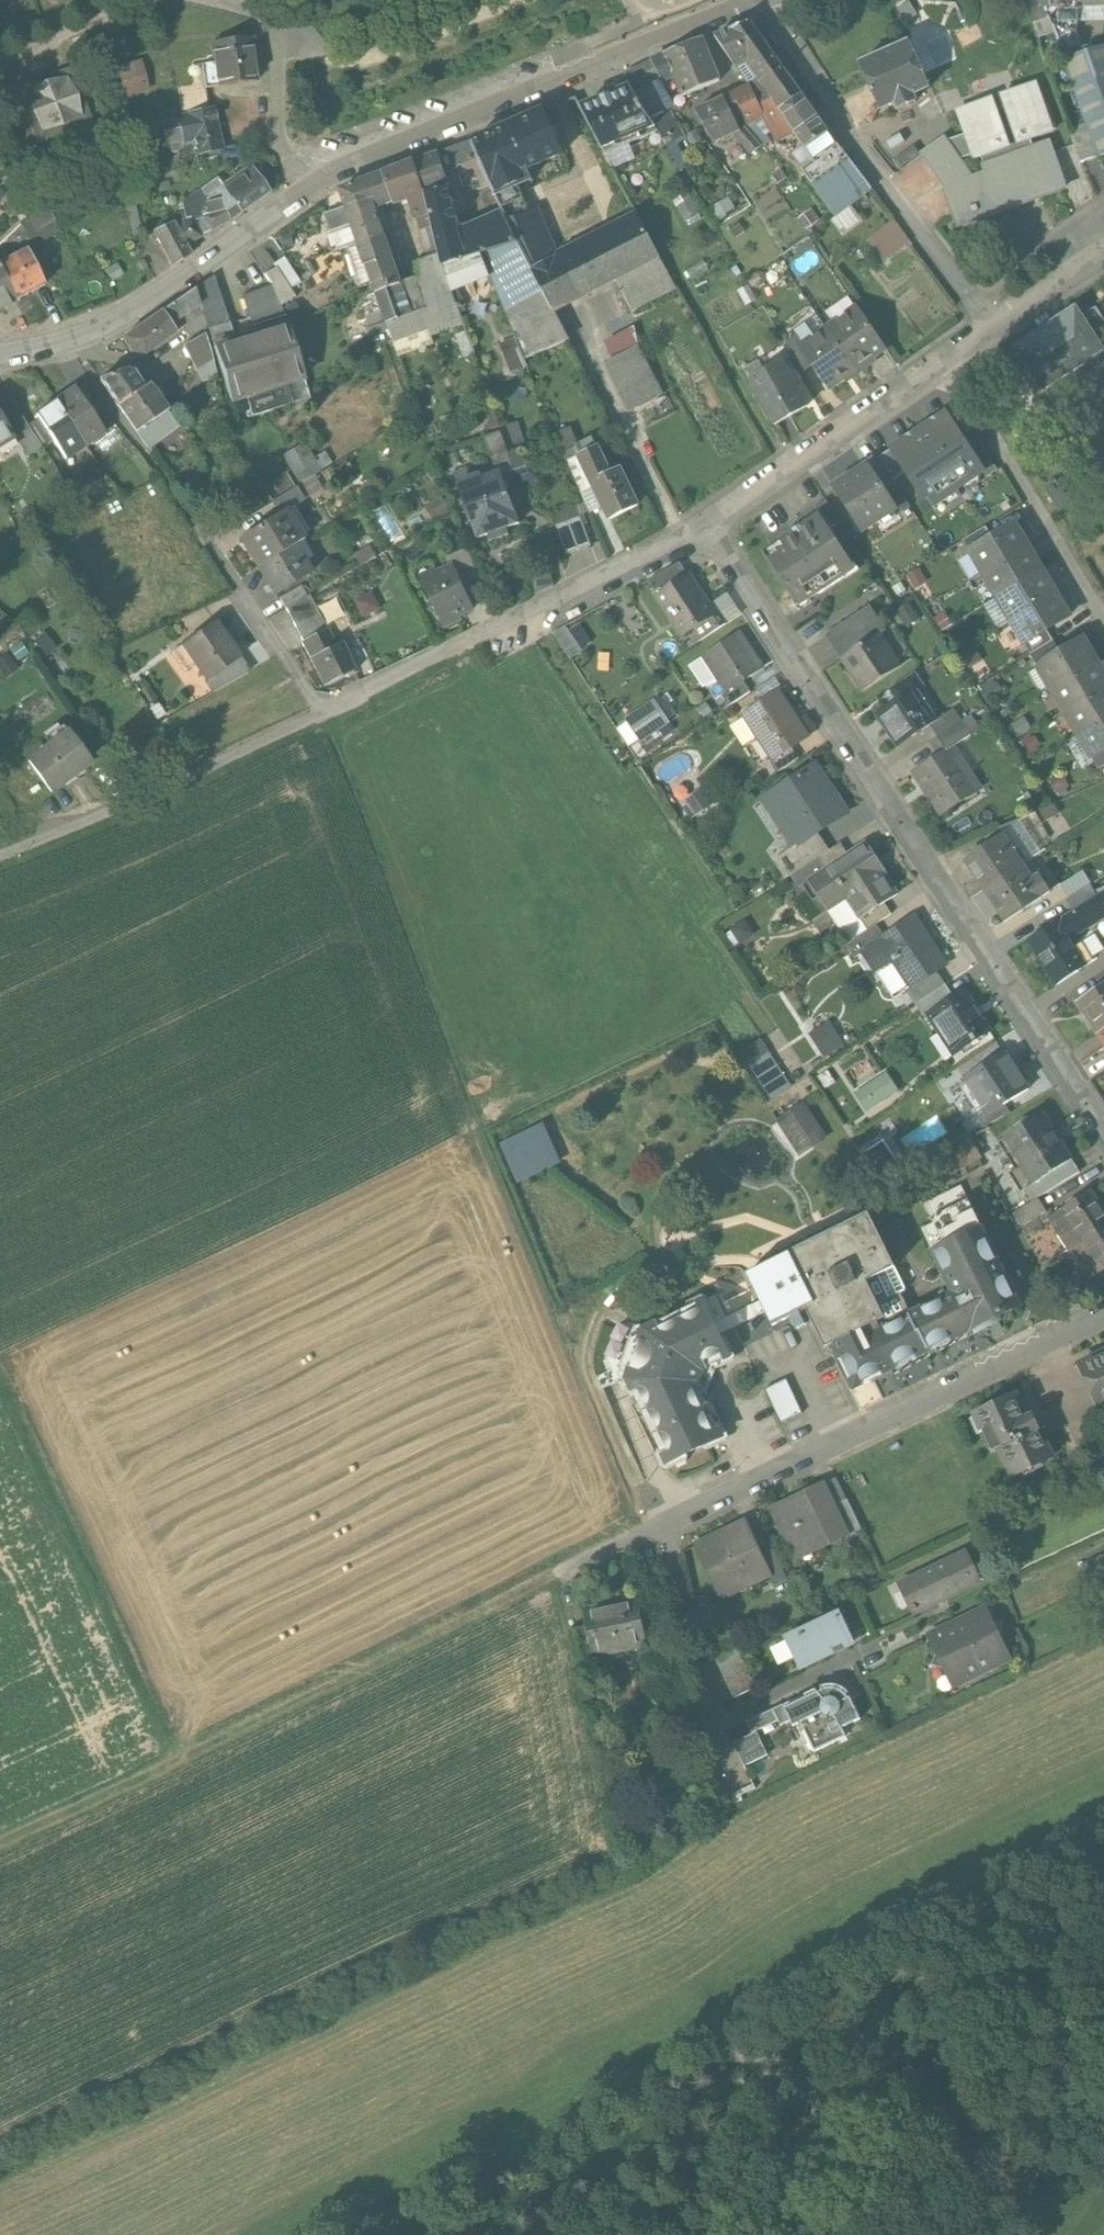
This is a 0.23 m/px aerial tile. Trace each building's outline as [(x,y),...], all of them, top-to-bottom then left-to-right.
[(1054,7),(1053,0),(1025,0),(1029,12),(1047,7),(1054,7)] [(1101,5),(1091,51),(1103,46),(1103,5),(1101,5)] [(1056,32),(1047,7),(1029,12),(1037,38),(1056,32)] [(1059,11),(1054,7),(1047,7),(1056,32),(1058,36),(1068,32),(1059,11)] [(764,79),(783,70),(749,22),(715,38),(738,69),(751,58),(764,79)] [(216,65),(202,67),(205,90),(208,89),(219,88),(219,89),(258,83),(253,51),(254,51),(252,40),(213,45),(216,65)] [(704,88),(718,81),(701,40),(654,60),(662,77),(679,108),(683,106),(689,104),(691,109),(708,101),(704,88)] [(908,42),(861,64),(872,90),(844,103),(853,123),(895,104),(898,110),(917,102),(914,95),(929,88),(908,42)] [(1091,51),(1066,61),(1089,124),(1100,156),(1103,155),(1103,46),(1091,51)] [(653,118),(666,111),(652,83),(662,77),(654,60),(627,73),(634,87),(642,103),(653,118)] [(117,68),(125,102),(132,101),(131,96),(149,92),(142,62),(117,68)] [(773,101),(781,114),(803,98),(783,70),(764,79),(750,86),(761,107),(773,101)] [(55,127),(55,128),(56,128),(59,135),(38,143),(45,162),(99,142),(91,123),(71,131),(68,124),(69,123),(69,122),(79,116),(76,105),(77,105),(77,103),(75,104),(72,94),(73,93),(73,92),(71,92),(65,82),(54,85),(53,84),(52,84),(52,86),(42,89),(41,88),(40,89),(30,96),(32,106),(31,106),(32,108),(33,107),(37,117),(36,118),(36,119),(37,119),(43,129),(55,127)] [(764,116),(761,107),(750,86),(725,98),(733,117),(739,115),(745,125),(763,116),(764,116)] [(1036,86),(1018,92),(1020,98),(1005,103),(1007,108),(996,112),(995,107),(981,112),(979,106),(959,113),(967,135),(945,143),(943,141),(924,155),(948,187),(945,188),(958,214),(1031,188),(1039,196),(1063,187),(1047,143),(1033,148),(1030,139),(1052,132),(1051,130),(1056,128),(1049,108),(1044,109),(1036,86)] [(653,118),(642,103),(634,87),(585,109),(607,152),(660,130),(653,118)] [(210,106),(208,89),(205,90),(182,93),(184,112),(187,111),(210,106)] [(746,128),(745,125),(739,115),(733,117),(725,98),(697,111),(716,142),(733,135),(746,128)] [(817,143),(829,134),(803,98),(781,114),(795,133),(806,151),(817,143)] [(780,143),(795,133),(781,114),(773,101),(761,107),(764,116),(763,116),(774,132),(773,133),(780,143)] [(690,120),(683,106),(679,108),(672,111),(679,125),(690,120)] [(188,113),(188,116),(177,119),(177,118),(161,121),(168,147),(194,140),(197,153),(220,149),(210,108),(188,113)] [(665,140),(678,132),(668,113),(667,113),(666,111),(653,118),(660,130),(665,140)] [(544,112),(509,127),(527,170),(528,170),(562,155),(544,112)] [(1082,163),(1100,156),(1089,124),(1070,130),(1082,163)] [(473,142),(495,196),(532,180),(528,170),(527,170),(509,127),(473,142)] [(761,149),(746,128),(733,135),(751,156),(761,149)] [(838,218),(872,191),(836,144),(829,134),(817,143),(825,154),(803,171),(838,218)] [(471,174),(482,169),(471,143),(450,150),(457,167),(467,163),(471,174)] [(915,147),(894,161),(903,173),(923,159),(915,147)] [(423,195),(447,189),(438,155),(414,164),(423,195)] [(412,198),(423,195),(414,164),(383,175),(395,202),(412,198)] [(181,203),(184,219),(224,212),(228,219),(270,191),(250,166),(223,186),(219,179),(181,203)] [(384,206),(395,202),(383,175),(341,190),(347,209),(348,210),(373,200),(381,197),(384,206)] [(435,233),(457,227),(458,227),(448,189),(447,189),(423,195),(428,212),(435,233)] [(428,212),(423,195),(412,198),(417,215),(428,212)] [(373,200),(348,210),(360,245),(384,236),(380,225),(389,222),(384,208),(376,211),(373,200)] [(48,206),(20,224),(36,246),(59,233),(48,206)] [(360,245),(348,210),(347,209),(326,217),(335,243),(333,244),(335,249),(333,250),(334,251),(335,251),(336,251),(360,246),(360,245)] [(558,257),(537,209),(508,221),(534,270),(558,257)] [(224,212),(184,219),(173,221),(153,232),(174,266),(190,254),(186,246),(229,221),(228,219),(224,212)] [(481,255),(518,244),(502,212),(458,232),(465,258),(464,259),(464,260),(481,255)] [(534,270),(533,270),(554,311),(554,312),(616,281),(632,313),(676,291),(638,217),(558,257),(534,270)] [(877,252),(886,263),(912,243),(895,221),(874,237),(882,248),(877,252)] [(481,255),(464,260),(464,259),(465,258),(458,232),(457,227),(435,233),(436,238),(434,238),(439,255),(442,265),(450,291),(490,275),(481,255)] [(384,236),(360,245),(360,246),(376,292),(388,288),(389,287),(389,286),(391,286),(400,282),(398,277),(394,266),(402,264),(399,254),(391,257),(384,236)] [(533,270),(518,244),(481,255),(490,275),(525,360),(569,342),(554,312),(554,311),(533,270)] [(0,263),(0,268),(17,300),(45,286),(27,249),(0,263)] [(442,265),(439,255),(416,263),(418,276),(401,282),(411,313),(453,298),(450,291),(442,265)] [(274,265),(291,290),(302,283),(285,257),(274,265)] [(0,268),(0,309),(17,300),(0,268)] [(277,292),(281,306),(296,297),(277,268),(265,275),(272,286),(274,286),(277,292)] [(200,307),(200,308),(219,301),(212,280),(195,292),(200,307)] [(411,313),(401,282),(400,282),(391,286),(397,303),(402,317),(411,313)] [(252,326),(285,316),(281,306),(277,292),(274,287),(243,297),(252,326)] [(394,304),(388,288),(376,292),(382,309),(394,304)] [(170,328),(200,307),(195,292),(122,342),(131,356),(143,359),(176,337),(170,328)] [(851,297),(821,317),(829,329),(856,369),(886,348),(851,297)] [(394,304),(382,309),(390,329),(402,362),(438,349),(436,342),(465,331),(453,298),(411,313),(402,317),(397,303),(394,304)] [(219,301),(200,308),(201,313),(207,328),(220,366),(230,400),(246,396),(252,416),(311,398),(285,316),(252,326),(255,334),(221,345),(216,326),(226,323),(219,301)] [(1014,349),(1042,392),(1103,352),(1103,335),(1083,303),(1014,349)] [(352,340),(390,329),(382,309),(345,321),(352,340)] [(207,328),(201,313),(183,329),(189,339),(207,328)] [(829,329),(804,346),(803,346),(816,365),(830,386),(856,369),(829,329)] [(629,331),(602,344),(611,361),(606,364),(629,411),(661,395),(629,331)] [(816,365),(803,346),(804,346),(798,335),(786,343),(803,373),(816,365)] [(209,352),(204,337),(184,349),(191,364),(204,355),(209,352)] [(783,362),(749,381),(775,426),(808,407),(783,362)] [(118,408),(144,392),(142,388),(130,372),(123,372),(115,374),(99,381),(118,408)] [(147,385),(142,388),(144,392),(118,408),(137,435),(167,412),(168,412),(147,385)] [(77,389),(57,402),(86,446),(105,433),(103,429),(88,407),(77,389)] [(99,399),(88,407),(103,429),(114,422),(99,399)] [(42,448),(28,425),(12,400),(0,408),(0,416),(15,440),(27,459),(42,448)] [(86,446),(57,402),(38,415),(40,418),(55,440),(67,459),(86,446)] [(178,427),(167,412),(137,435),(148,450),(178,427)] [(946,414),(892,449),(906,472),(925,501),(929,499),(934,507),(959,491),(957,489),(974,479),(973,478),(983,471),(966,445),(946,414)] [(15,440),(0,416),(0,449),(15,440)] [(55,440),(40,418),(28,425),(42,448),(55,440)] [(499,424),(509,451),(522,447),(512,420),(499,424)] [(498,474),(501,473),(502,477),(515,472),(501,433),(485,438),(498,474)] [(977,438),(966,445),(983,471),(988,477),(998,470),(977,438)] [(305,443),(283,456),(301,484),(333,464),(325,452),(314,458),(305,443)] [(621,472),(611,477),(597,449),(579,458),(605,509),(612,522),(639,508),(621,472)] [(906,472),(892,449),(878,458),(893,480),(906,472)] [(594,515),(605,509),(579,458),(568,464),(594,515)] [(882,490),(866,466),(833,487),(862,532),(894,511),(895,510),(882,490)] [(498,474),(482,479),(481,476),(458,484),(474,529),(478,539),(488,536),(507,529),(520,524),(502,477),(501,473),(498,474)] [(266,488),(274,502),(297,488),(288,474),(266,488)] [(1055,481),(1043,488),(1058,512),(1070,505),(1055,481)] [(882,490),(895,510),(894,511),(897,516),(910,507),(894,483),(882,490)] [(239,488),(225,489),(233,518),(247,514),(239,488)] [(282,514),(287,511),(287,512),(305,501),(297,488),(274,502),(282,514)] [(814,507),(819,515),(828,529),(841,521),(826,499),(814,507)] [(282,514),(242,538),(260,568),(294,546),(305,540),(287,512),(287,511),(282,514)] [(819,515),(779,541),(785,550),(768,561),(795,602),(793,603),(798,611),(810,603),(809,601),(845,577),(841,571),(851,565),(828,529),(819,515)] [(580,517),(556,526),(567,555),(591,546),(580,517)] [(993,539),(970,552),(983,574),(1028,547),(1015,525),(993,539)] [(963,541),(970,552),(993,539),(986,527),(963,541)] [(507,529),(488,536),(490,542),(509,535),(507,529)] [(294,546),(260,568),(277,594),(311,573),(294,546)] [(361,566),(375,558),(369,547),(355,555),(361,566)] [(1028,547),(983,574),(997,598),(1042,571),(1028,547)] [(468,550),(447,559),(451,568),(454,567),(463,586),(478,579),(468,550)] [(707,607),(687,576),(686,577),(679,565),(649,582),(657,595),(656,596),(683,637),(688,634),(695,645),(723,627),(709,606),(707,607)] [(451,568),(438,574),(436,571),(420,578),(444,628),(461,620),(460,616),(474,610),(463,586),(454,567),(451,568)] [(1042,571),(997,598),(1011,622),(1057,595),(1042,571)] [(285,608),(306,596),(300,585),(279,598),(285,608)] [(354,601),(362,618),(380,610),(372,593),(354,601)] [(1057,595),(1011,622),(1024,644),(1047,630),(1069,617),(1057,595)] [(303,640),(326,629),(309,596),(287,609),(303,640)] [(834,648),(878,619),(870,607),(825,636),(834,648)] [(840,659),(878,635),(879,637),(886,632),(878,619),(834,648),(840,659)] [(215,623),(172,653),(185,671),(196,664),(208,680),(239,658),(240,658),(215,623)] [(583,652),(566,626),(554,634),(571,660),(583,652)] [(326,629),(303,640),(326,683),(355,669),(341,642),(335,645),(327,629),(326,629)] [(1031,655),(1053,642),(1047,630),(1024,644),(1031,655)] [(738,634),(704,656),(727,692),(743,682),(761,670),(738,634)] [(878,635),(840,659),(841,661),(843,660),(863,690),(861,692),(862,693),(901,667),(900,666),(899,667),(879,637),(878,635)] [(1060,653),(1038,666),(1050,688),(1096,661),(1083,640),(1060,653)] [(1031,655),(1038,666),(1060,653),(1053,642),(1031,655)] [(208,680),(207,680),(215,692),(249,672),(248,671),(239,658),(208,680)] [(1050,688),(1065,712),(1103,689),(1103,675),(1096,661),(1050,688)] [(897,701),(922,684),(915,673),(890,690),(897,701)] [(743,682),(727,692),(720,696),(728,708),(751,693),(743,682)] [(897,701),(876,714),(899,748),(926,730),(945,718),(943,715),(932,722),(913,694),(924,687),(922,684),(897,701)] [(1065,712),(1079,736),(1103,722),(1103,689),(1065,712)] [(807,738),(777,692),(744,714),(773,760),(792,747),(807,738)] [(624,720),(641,744),(670,724),(653,700),(624,720)] [(955,711),(945,718),(926,730),(933,741),(962,722),(955,711)] [(962,722),(933,741),(941,754),(953,747),(953,748),(971,736),(962,722)] [(1079,736),(1092,758),(1103,751),(1103,722),(1079,736)] [(69,733),(29,762),(52,793),(92,764),(69,733)] [(792,747),(773,760),(770,762),(777,774),(800,759),(792,747)] [(953,748),(953,747),(941,754),(914,772),(942,814),(980,789),(953,748)] [(1092,758),(1099,770),(1103,767),(1103,751),(1092,758)] [(815,765),(759,800),(790,846),(794,846),(797,844),(797,845),(817,832),(846,813),(815,765)] [(796,873),(830,851),(817,832),(797,845),(797,844),(794,846),(773,860),(786,880),(796,873)] [(1005,836),(966,862),(985,890),(1022,866),(1024,865),(1005,836)] [(899,895),(876,860),(878,859),(866,841),(848,853),(808,880),(828,912),(848,901),(861,920),(885,904),(899,895)] [(808,880),(848,853),(842,843),(830,851),(796,873),(803,884),(808,880)] [(1022,866),(985,890),(1006,922),(1053,893),(1041,876),(1032,882),(1022,866)] [(1084,872),(1061,887),(1069,899),(1091,886),(1092,885),(1084,872)] [(1091,886),(1069,899),(1067,900),(1075,913),(1099,899),(1091,886)] [(1099,899),(1075,913),(1067,918),(1074,930),(1084,924),(1088,930),(1103,920),(1103,907),(1099,899)] [(828,912),(849,943),(876,926),(892,915),(885,904),(861,920),(848,901),(828,912)] [(925,935),(927,934),(916,917),(884,938),(863,951),(864,953),(876,972),(894,960),(912,988),(937,971),(946,966),(925,935)] [(1087,967),(1066,935),(1074,930),(1067,918),(1030,941),(1059,985),(1087,967)] [(864,953),(863,951),(884,938),(876,926),(849,943),(846,945),(855,959),(864,953)] [(923,1000),(947,985),(937,971),(912,988),(907,991),(916,1005),(923,1000)] [(923,1000),(932,1013),(955,997),(947,985),(923,1000)] [(1078,1003),(1079,1005),(1081,1003),(1099,1031),(1098,1032),(1099,1033),(1103,1030),(1103,986),(1078,1003)] [(991,1032),(964,992),(955,997),(932,1013),(930,1014),(942,1033),(949,1028),(963,1050),(991,1032)] [(830,1022),(809,1035),(824,1058),(844,1046),(830,1022)] [(779,1029),(739,1054),(748,1068),(749,1067),(771,1102),(810,1078),(779,1029)] [(1004,1054),(965,1080),(985,1111),(986,1113),(1003,1102),(1004,1105),(1006,1104),(1028,1090),(1004,1054)] [(887,1074),(855,1095),(867,1113),(899,1092),(887,1074)] [(828,1140),(804,1102),(775,1121),(800,1158),(828,1140)] [(1004,1105),(1003,1102),(986,1113),(985,1111),(976,1117),(984,1129),(1011,1114),(1006,1104),(1004,1105)] [(1043,1115),(1006,1138),(1023,1165),(1020,1167),(1032,1186),(1072,1161),(1043,1115)] [(544,1124),(500,1145),(518,1185),(563,1165),(544,1124)] [(971,1139),(929,1161),(940,1181),(981,1159),(971,1139)] [(1033,1200),(1038,1197),(1079,1172),(1072,1161),(1032,1186),(1026,1189),(1033,1200)] [(1048,1217),(1069,1250),(1103,1227),(1103,1211),(1091,1190),(1048,1217)] [(1022,1227),(1047,1212),(1038,1197),(1033,1200),(1013,1212),(1022,1227)] [(880,1330),(837,1351),(854,1387),(973,1329),(973,1330),(1020,1306),(969,1201),(932,1219),(944,1242),(931,1248),(954,1295),(910,1315),(880,1330)] [(846,1235),(793,1260),(793,1259),(750,1279),(761,1301),(767,1313),(773,1326),(815,1305),(837,1351),(880,1330),(859,1286),(895,1269),(870,1215),(842,1229),(846,1235)] [(1069,1250),(1087,1278),(1103,1267),(1103,1227),(1069,1250)] [(906,1291),(895,1269),(859,1286),(880,1330),(910,1315),(900,1294),(906,1291)] [(716,1296),(640,1332),(637,1326),(628,1323),(615,1329),(604,1362),(608,1372),(597,1378),(602,1389),(626,1377),(667,1464),(723,1437),(702,1393),(711,1366),(729,1357),(719,1335),(767,1313),(761,1301),(726,1318),(716,1296)] [(1079,1364),(1085,1377),(1082,1378),(1088,1390),(1091,1389),(1100,1409),(1103,1408),(1103,1353),(1079,1364)] [(784,1419),(803,1411),(790,1379),(770,1388),(784,1419)] [(1025,1418),(1014,1395),(1007,1399),(1006,1396),(995,1401),(996,1404),(973,1415),(991,1453),(997,1450),(1010,1478),(1052,1458),(1032,1415),(1025,1418)] [(824,1484),(844,1526),(842,1527),(847,1538),(862,1531),(837,1478),(824,1484)] [(770,1509),(792,1555),(829,1537),(828,1534),(842,1527),(844,1526),(824,1484),(770,1509)] [(751,1544),(742,1523),(700,1543),(707,1557),(702,1559),(719,1593),(748,1579),(750,1585),(768,1577),(760,1559),(762,1558),(754,1543),(751,1544)] [(762,1558),(760,1559),(768,1577),(774,1589),(789,1582),(775,1552),(762,1558)] [(965,1555),(901,1585),(914,1612),(978,1582),(965,1555)] [(1093,1588),(1102,1607),(1103,1606),(1103,1583),(1093,1588)] [(637,1601),(587,1611),(591,1628),(596,1656),(646,1646),(637,1601)] [(986,1610),(930,1636),(937,1651),(933,1666),(944,1669),(952,1688),(1009,1660),(986,1610)] [(841,1614),(785,1640),(798,1668),(854,1641),(841,1614)] [(582,1659),(596,1656),(591,1628),(576,1631),(582,1659)] [(756,1690),(737,1649),(716,1659),(735,1700),(756,1690)] [(822,1692),(817,1694),(813,1691),(782,1705),(790,1722),(793,1727),(801,1723),(814,1753),(846,1737),(842,1729),(861,1720),(851,1698),(850,1699),(847,1695),(850,1693),(844,1689),(839,1686),(830,1685),(820,1687),(822,1692)] [(780,1727),(790,1722),(782,1705),(772,1710),(778,1722),(780,1727)] [(756,1732),(778,1722),(772,1710),(747,1722),(753,1734),(756,1732)] [(768,1756),(756,1732),(753,1734),(732,1744),(744,1768),(768,1756)]
